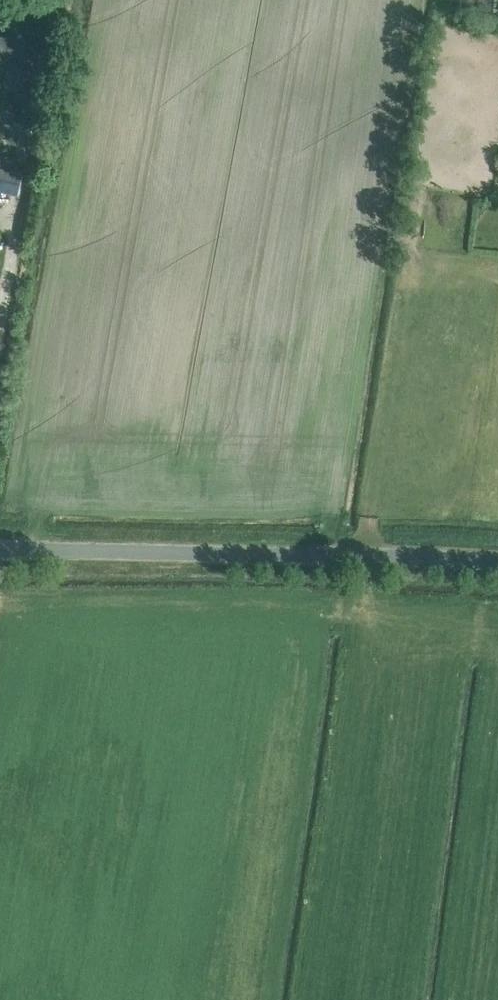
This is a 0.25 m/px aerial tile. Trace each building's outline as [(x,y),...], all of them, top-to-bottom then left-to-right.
[(0,36),(0,63),(31,71),(37,46),(0,36)] [(24,174),(0,168),(0,191),(18,196),(24,174)]
